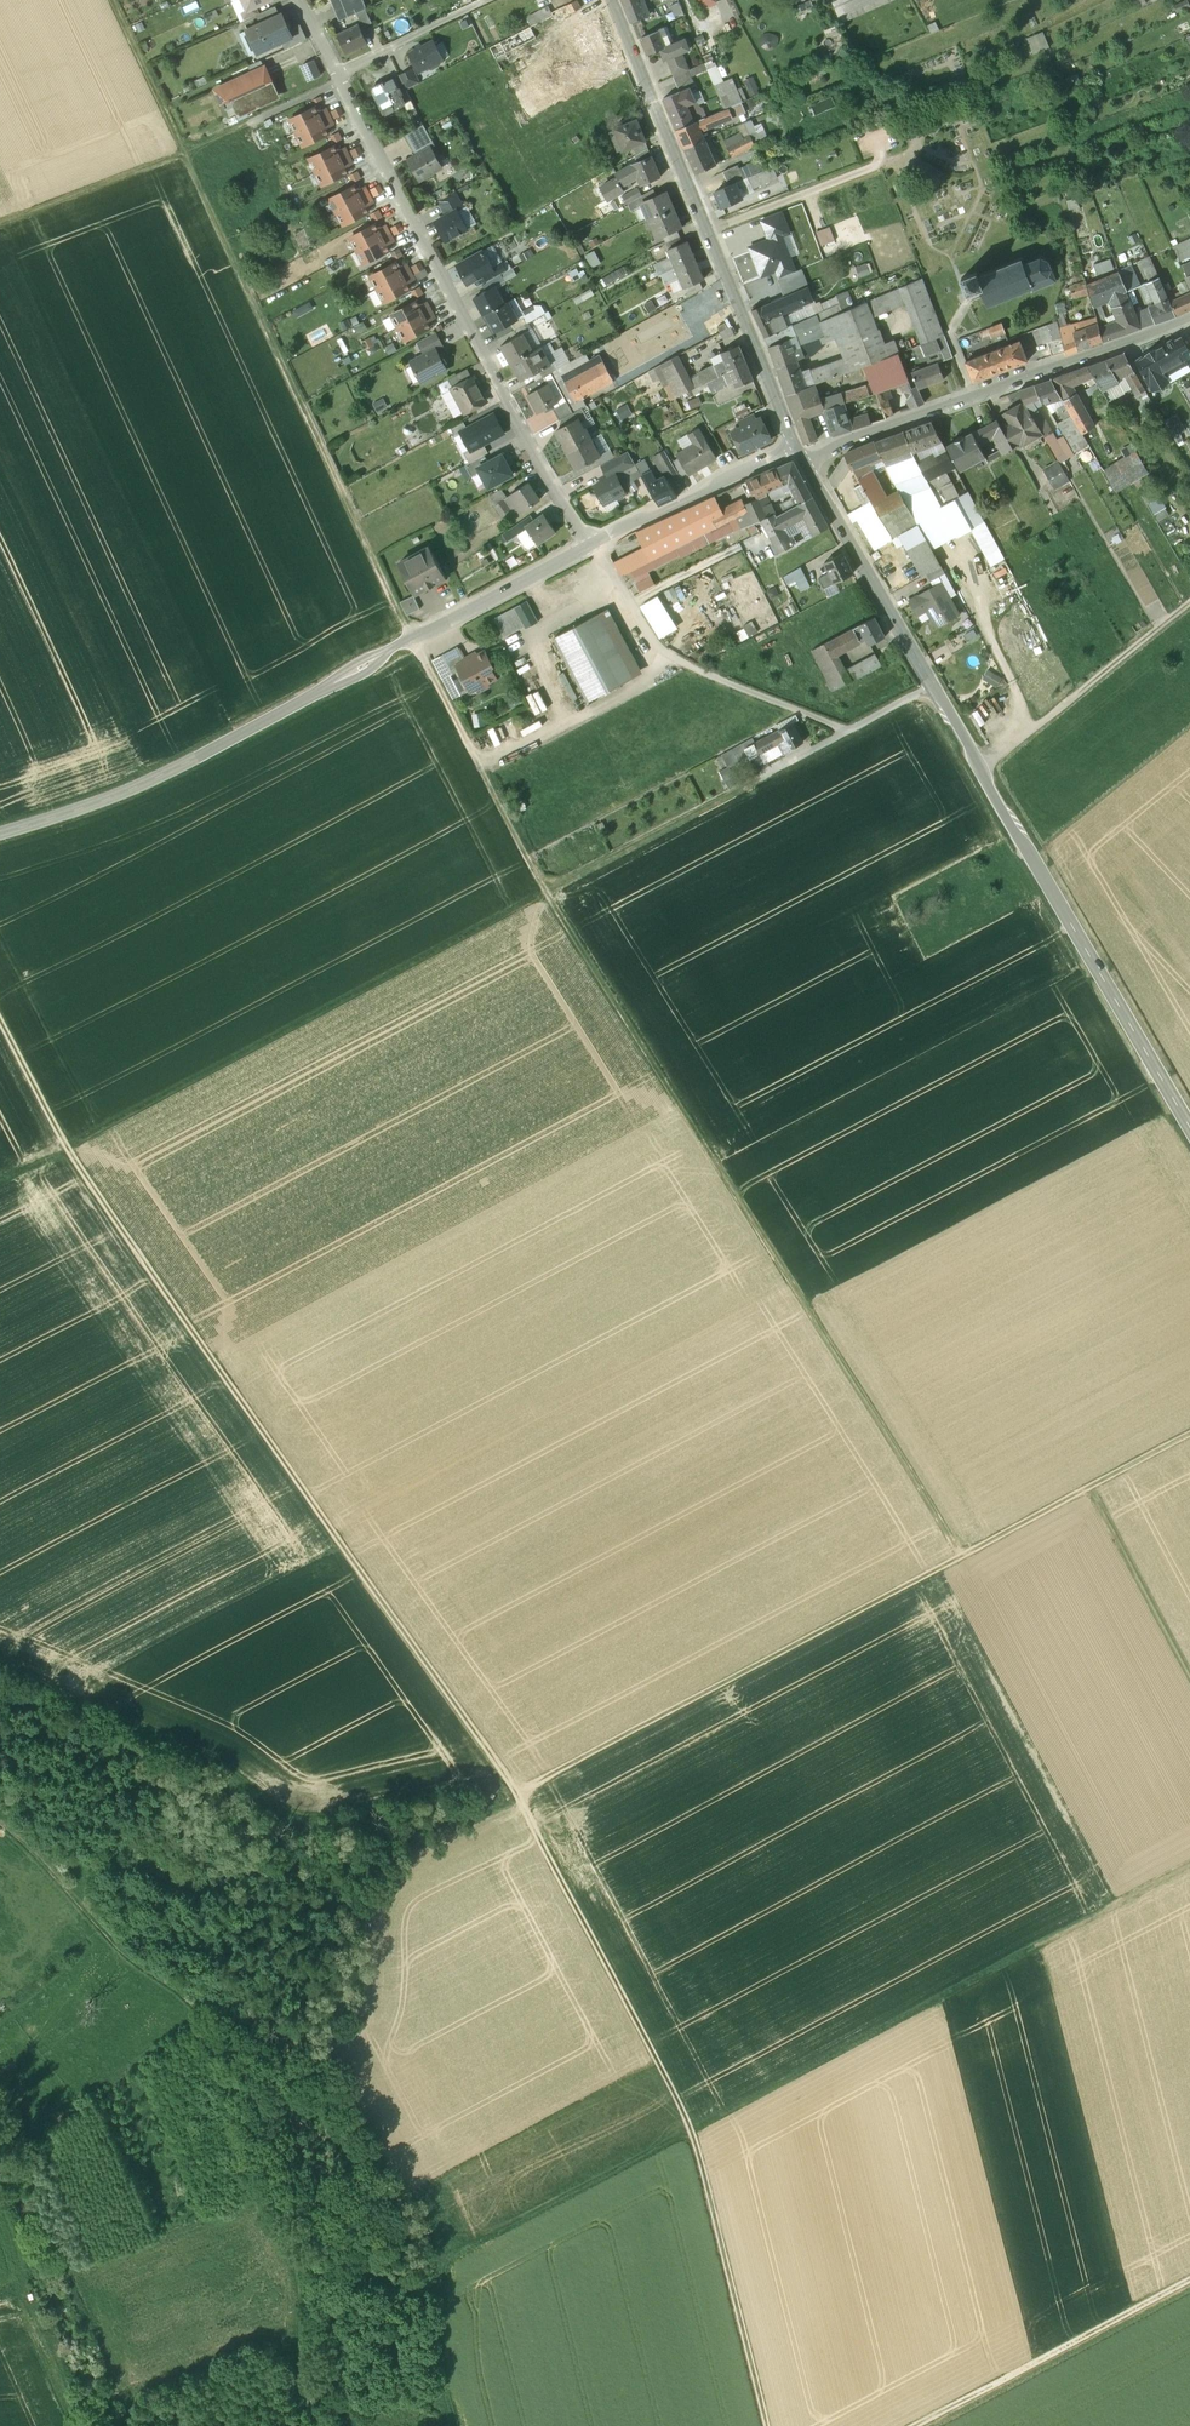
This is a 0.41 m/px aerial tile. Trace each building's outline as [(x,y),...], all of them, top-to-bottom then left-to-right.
[(248,10),(248,11),(257,7),(271,0),(243,0),(248,10)] [(339,4),(345,19),(357,13),(365,9),(361,0),(350,0),(346,2),(339,4)] [(428,3),(431,10),(440,5),(438,0),(434,0),(428,3)] [(582,8),(578,0),(576,0),(553,11),(557,20),(582,8)] [(623,4),(631,22),(651,15),(645,0),(634,0),(623,4)] [(831,3),(840,23),(893,0),(838,0),(832,2),(831,3)] [(1002,6),(1006,19),(1017,16),(1013,2),(1002,6)] [(680,3),(672,5),(675,16),(683,14),(680,3)] [(260,13),(257,7),(248,11),(248,10),(241,13),(244,21),(258,14),(260,13)] [(260,13),(258,14),(262,23),(279,15),(275,7),(260,13)] [(549,7),(538,12),(542,21),(553,15),(549,7)] [(507,80),(526,118),(607,78),(601,66),(625,55),(601,8),(560,29),(568,46),(596,32),(599,39),(592,42),(597,52),(559,70),(552,57),(507,80)] [(365,9),(357,13),(363,27),(371,24),(365,9)] [(542,21),(538,12),(528,17),(533,26),(542,21)] [(284,42),(293,37),(290,30),(282,13),(279,15),(262,23),(247,30),(258,54),(284,42)] [(359,24),(337,34),(347,55),(369,45),(359,24)] [(931,24),(923,28),(927,36),(935,33),(931,24)] [(300,25),(290,30),(293,37),(284,42),(287,49),(307,39),(300,25)] [(525,52),(522,46),(538,39),(532,26),(490,47),(498,64),(525,52)] [(660,31),(667,46),(672,43),(665,27),(658,30),(659,31),(660,31)] [(1033,54),(1051,46),(1044,30),(1026,38),(1033,54)] [(659,49),(667,46),(660,31),(659,31),(640,39),(647,55),(659,50),(659,49)] [(663,60),(667,59),(682,53),(690,50),(684,38),(672,43),(667,46),(659,49),(659,50),(663,60)] [(434,41),(409,54),(419,72),(429,67),(433,68),(438,65),(439,61),(443,59),(434,41)] [(682,53),(667,59),(674,77),(688,70),(682,53)] [(314,58),(301,65),(308,81),(322,75),(314,58)] [(714,86),(724,82),(714,60),(705,64),(714,86)] [(689,71),(692,77),(706,70),(704,64),(689,71)] [(265,68),(216,90),(222,103),(230,99),(234,106),(242,103),(246,112),(278,97),(265,68)] [(413,70),(400,76),(406,90),(419,83),(413,70)] [(689,71),(688,70),(673,77),(680,92),(695,85),(692,77),(689,71)] [(760,93),(753,77),(742,82),(749,98),(760,93)] [(737,90),(732,79),(724,82),(714,86),(725,110),(728,109),(736,105),(741,102),(747,100),(741,88),(737,90)] [(398,92),(393,80),(384,84),(383,83),(372,88),(383,110),(390,107),(391,108),(392,107),(394,110),(405,105),(398,92)] [(690,88),(663,99),(676,130),(694,123),(689,112),(685,101),(694,97),(690,88)] [(405,89),(398,92),(405,105),(411,101),(405,89)] [(699,108),(694,97),(685,101),(689,112),(699,108)] [(821,107),(830,103),(828,99),(813,106),(817,114),(822,111),(821,107)] [(411,101),(405,105),(408,111),(415,108),(411,101)] [(736,105),(728,109),(732,118),(746,112),(741,102),(736,105)] [(332,110),(336,118),(345,114),(341,106),(332,110)] [(316,108),(290,120),(296,133),(330,117),(326,109),(321,112),(317,110),(316,108)] [(699,108),(689,112),(694,123),(696,122),(697,122),(705,118),(704,115),(701,108),(699,108)] [(732,118),(728,109),(725,110),(708,117),(705,118),(697,122),(696,122),(700,131),(732,118)] [(330,117),(296,133),(303,146),(329,133),(327,131),(329,127),(333,124),(330,117)] [(636,120),(630,123),(628,119),(618,124),(619,127),(615,129),(609,132),(618,152),(623,149),(623,150),(632,146),(645,141),(636,120)] [(694,123),(676,130),(685,148),(704,139),(700,131),(696,122),(694,123)] [(423,125),(405,135),(412,148),(430,138),(423,125)] [(761,143),(755,128),(749,131),(750,135),(755,145),(761,143)] [(720,133),(727,147),(750,135),(749,131),(748,130),(730,139),(726,130),(720,133)] [(732,157),(755,145),(750,135),(727,147),(732,157)] [(710,137),(704,139),(716,165),(722,163),(710,137)] [(704,139),(685,148),(696,174),(716,165),(704,139)] [(645,141),(632,146),(636,155),(648,148),(645,141)] [(356,157),(364,152),(360,145),(352,150),(356,157)] [(335,147),(309,159),(316,172),(349,156),(345,148),(340,151),(336,150),(335,147)] [(430,147),(408,160),(420,180),(442,168),(430,147)] [(636,155),(634,156),(637,162),(651,156),(648,148),(636,155)] [(349,156),(316,172),(322,185),(348,173),(346,170),(348,166),(353,163),(349,156)] [(630,165),(629,166),(630,166),(616,174),(617,178),(601,187),(608,200),(624,191),(621,186),(637,177),(641,186),(660,178),(651,156),(637,162),(630,165)] [(634,156),(628,159),(630,165),(637,162),(634,156)] [(738,165),(723,172),(729,186),(735,183),(743,180),(740,171),(738,165)] [(929,165),(921,180),(937,185),(942,175),(929,165)] [(750,177),(748,178),(753,189),(777,178),(772,167),(750,177)] [(747,168),(740,171),(743,180),(748,178),(750,177),(747,168)] [(729,186),(715,192),(722,208),(742,199),(735,183),(729,186)] [(355,186),(330,200),(337,212),(369,195),(365,188),(361,190),(357,189),(355,186)] [(638,188),(622,197),(626,205),(628,204),(642,196),(638,188)] [(642,196),(628,204),(631,211),(643,206),(642,204),(655,198),(655,197),(656,197),(653,190),(642,196)] [(455,192),(438,201),(446,216),(457,210),(457,211),(464,207),(455,192)] [(656,197),(655,197),(655,198),(642,204),(643,206),(649,220),(673,209),(666,193),(656,197)] [(369,195),(337,212),(343,225),(369,212),(367,209),(368,205),(373,202),(369,195)] [(379,209),(372,214),(377,220),(383,216),(379,209)] [(673,209),(649,220),(649,221),(651,220),(655,228),(652,229),(657,239),(677,230),(681,228),(673,209)] [(446,216),(435,222),(446,241),(467,229),(457,211),(457,210),(446,216)] [(761,221),(769,240),(781,235),(782,237),(790,233),(782,213),(761,221)] [(376,225),(350,238),(357,251),(390,233),(386,226),(381,229),(377,227),(376,225)] [(677,230),(663,236),(666,243),(680,237),(677,230)] [(390,233),(357,251),(364,264),(389,250),(388,247),(389,243),(394,241),(390,233)] [(782,237),(781,235),(769,240),(750,247),(761,277),(776,271),(779,279),(795,272),(782,237)] [(680,237),(666,243),(669,250),(683,243),(680,237)] [(1178,262),(1189,258),(1189,239),(1171,247),(1178,262)] [(669,250),(668,250),(671,257),(676,269),(695,261),(687,242),(683,243),(669,250)] [(483,252),(457,266),(468,285),(483,276),(493,271),(492,269),(483,252)] [(1139,261),(1148,282),(1158,278),(1149,256),(1139,261)] [(658,277),(661,276),(676,269),(671,257),(653,265),(658,277)] [(977,271),(960,277),(967,294),(980,289),(987,307),(1032,289),(1033,292),(1057,282),(1052,271),(1051,271),(1052,268),(1049,260),(1040,257),(1037,258),(1024,264),(1022,259),(979,276),(977,271)] [(1111,258),(1095,264),(1099,275),(1115,268),(1111,258)] [(685,288),(699,282),(704,280),(695,261),(676,269),(661,276),(665,285),(669,283),(680,278),(684,288),(685,288)] [(396,263),(371,277),(377,289),(410,272),(406,265),(401,267),(398,266),(396,263)] [(487,283),(497,277),(507,271),(502,263),(492,269),(493,271),(483,276),(487,283)] [(1182,266),(1187,277),(1186,278),(1189,287),(1189,263),(1182,266)] [(1119,279),(1125,292),(1139,286),(1141,286),(1132,265),(1117,272),(1119,279)] [(568,273),(572,280),(584,273),(581,266),(568,273)] [(494,287),(496,290),(506,284),(505,282),(517,276),(513,268),(507,271),(497,277),(501,284),(494,287)] [(795,272),(779,279),(786,297),(800,291),(804,302),(802,303),(803,305),(813,301),(800,270),(795,272)] [(410,272),(377,289),(384,302),(410,289),(408,286),(409,282),(414,279),(410,272)] [(1086,285),(1089,295),(1092,309),(1101,306),(1109,303),(1111,309),(1129,302),(1126,294),(1125,292),(1119,279),(1117,272),(1086,285)] [(486,292),(494,287),(501,284),(497,277),(483,285),(486,292)] [(673,293),(684,288),(680,278),(669,283),(673,293)] [(1146,284),(1154,302),(1167,297),(1158,278),(1148,282),(1146,284)] [(923,279),(899,288),(906,305),(921,345),(936,339),(944,336),(923,279)] [(699,282),(685,288),(689,297),(703,290),(699,282)] [(1069,287),(1072,299),(1089,295),(1086,285),(1085,282),(1069,287)] [(420,286),(413,291),(417,297),(425,293),(420,286)] [(1129,302),(1134,314),(1149,308),(1148,307),(1139,286),(1125,292),(1126,294),(1129,302)] [(486,292),(475,298),(485,315),(504,305),(496,290),(494,287),(486,292)] [(1056,304),(1058,314),(1067,312),(1073,310),(1070,300),(1072,299),(1069,287),(1064,289),(1066,297),(1058,299),(1059,303),(1056,304)] [(899,288),(865,303),(872,319),(906,305),(899,288)] [(786,297),(763,307),(763,306),(752,311),(765,338),(777,332),(787,327),(781,312),(802,303),(804,302),(800,291),(786,297)] [(836,297),(838,301),(846,297),(844,292),(836,296),(836,297)] [(1169,303),(1175,316),(1189,309),(1189,293),(1169,303)] [(820,305),(823,311),(839,304),(838,301),(836,297),(820,305)] [(846,297),(838,301),(839,304),(843,312),(852,309),(846,297)] [(1169,303),(1167,297),(1154,302),(1155,304),(1158,311),(1151,314),(1155,324),(1175,316),(1169,303)] [(652,301),(644,305),(649,314),(657,309),(652,301)] [(417,302),(391,315),(398,328),(431,310),(427,303),(422,306),(418,305),(417,302)] [(519,319),(509,302),(504,305),(485,315),(494,334),(511,324),(519,319)] [(819,302),(804,309),(809,318),(816,315),(823,311),(820,305),(819,302)] [(1129,302),(1111,309),(1116,321),(1109,324),(1097,328),(1101,344),(1124,336),(1140,330),(1136,319),(1134,314),(1129,302)] [(852,309),(843,312),(819,323),(824,336),(821,337),(823,343),(837,337),(840,345),(877,330),(872,319),(865,303),(852,309)] [(823,311),(816,315),(819,323),(843,312),(839,304),(823,311)] [(1149,308),(1151,314),(1158,311),(1155,304),(1148,307),(1149,308)] [(1101,306),(1092,309),(1094,315),(1096,325),(1097,328),(1109,324),(1101,306)] [(1149,308),(1134,314),(1136,319),(1151,314),(1149,308)] [(431,310),(398,328),(405,341),(430,327),(429,324),(430,320),(435,318),(431,310)] [(511,324),(515,330),(526,324),(537,318),(539,317),(536,310),(519,319),(511,324)] [(1055,314),(1058,323),(1062,341),(1077,338),(1076,332),(1079,331),(1078,327),(1066,332),(1065,329),(1068,327),(1065,319),(1066,318),(1065,315),(1067,314),(1067,312),(1058,314),(1055,314)] [(1155,324),(1151,314),(1136,319),(1140,330),(1155,324)] [(809,318),(792,325),(795,334),(799,345),(799,344),(821,337),(824,336),(819,323),(816,315),(809,318)] [(1080,327),(1078,327),(1079,331),(1083,329),(1096,325),(1094,315),(1090,316),(1091,319),(1079,323),(1080,327)] [(537,318),(526,324),(530,330),(531,331),(541,325),(537,318)] [(725,323),(717,328),(720,333),(727,329),(725,323)] [(1051,355),(1065,350),(1062,341),(1058,323),(1040,329),(1051,355)] [(526,324),(515,330),(518,336),(523,334),(530,330),(526,324)] [(999,324),(988,329),(992,339),(1003,335),(999,324)] [(787,327),(777,332),(780,340),(795,334),(792,325),(787,327)] [(1096,325),(1083,329),(1088,348),(1101,344),(1097,328),(1096,325)] [(728,328),(720,333),(724,340),(735,335),(731,327),(728,328)] [(861,368),(899,354),(896,343),(895,340),(885,343),(880,329),(877,330),(840,345),(845,356),(842,357),(811,370),(811,371),(815,384),(843,373),(849,372),(861,368)] [(1077,338),(1062,341),(1065,350),(1067,355),(1088,348),(1083,329),(1079,331),(1076,332),(1077,338)] [(509,334),(512,340),(518,336),(515,330),(509,334)] [(777,332),(765,338),(767,344),(780,340),(777,332)] [(435,333),(420,341),(427,353),(435,349),(435,350),(442,346),(435,333)] [(512,340),(501,346),(511,364),(533,352),(523,334),(518,336),(512,340)] [(1182,340),(1186,347),(1180,350),(1185,359),(1187,362),(1189,360),(1189,335),(1182,340)] [(944,336),(936,339),(941,351),(925,357),(929,366),(938,363),(953,357),(944,336)] [(821,337),(799,344),(804,357),(810,355),(823,343),(821,337)] [(909,337),(896,343),(899,354),(914,348),(909,337)] [(1181,338),(1175,341),(1174,339),(1136,361),(1152,387),(1153,390),(1167,382),(1162,373),(1185,359),(1180,350),(1186,347),(1182,340),(1181,338)] [(789,339),(769,347),(777,368),(789,363),(798,360),(804,358),(804,357),(799,344),(799,345),(800,349),(794,351),(789,339)] [(941,351),(936,339),(921,345),(920,345),(925,357),(941,351)] [(1020,340),(988,353),(996,374),(1028,361),(1020,340)] [(912,372),(929,366),(925,357),(920,345),(914,348),(899,354),(906,374),(912,372)] [(739,346),(721,353),(722,355),(725,362),(719,365),(723,373),(746,362),(739,346)] [(533,352),(511,364),(512,365),(515,363),(520,370),(516,372),(521,381),(539,371),(551,365),(546,356),(543,358),(539,350),(542,348),(541,347),(533,352)] [(435,350),(435,349),(427,353),(411,362),(416,371),(415,372),(416,374),(417,373),(423,383),(446,370),(443,363),(446,362),(442,354),(439,356),(435,350)] [(554,364),(558,370),(561,368),(579,358),(576,352),(554,364)] [(988,353),(965,362),(973,382),(996,374),(988,353)] [(849,372),(843,373),(846,383),(852,380),(852,382),(868,377),(871,384),(842,392),(845,402),(862,397),(869,395),(878,393),(893,388),(899,386),(910,383),(906,374),(899,354),(861,368),(849,372)] [(1130,364),(1124,354),(1114,357),(1124,375),(1128,382),(1137,377),(1130,364)] [(561,376),(576,403),(581,400),(614,382),(600,355),(588,362),(564,375),(561,376)] [(579,358),(561,368),(564,375),(588,362),(584,355),(579,358)] [(712,360),(714,365),(718,363),(719,365),(725,362),(722,355),(712,360)] [(692,390),(694,389),(689,380),(678,356),(655,368),(659,376),(672,400),(687,392),(692,390)] [(1114,357),(1086,367),(1093,378),(1099,390),(1117,380),(1116,379),(1124,375),(1114,357)] [(1167,382),(1189,368),(1187,362),(1185,359),(1162,373),(1167,382)] [(798,360),(789,363),(795,379),(811,371),(811,370),(810,368),(802,371),(798,360)] [(1152,387),(1136,361),(1130,364),(1137,377),(1145,390),(1145,391),(1152,387)] [(723,373),(722,374),(728,385),(732,383),(733,383),(735,388),(753,381),(746,362),(723,373)] [(551,373),(558,370),(554,364),(554,363),(551,365),(539,371),(543,378),(545,377),(551,373)] [(714,365),(698,372),(699,375),(703,384),(708,381),(722,374),(723,373),(719,365),(718,363),(714,365)] [(789,363),(777,368),(780,380),(786,394),(815,384),(811,371),(795,379),(789,363)] [(945,380),(938,363),(929,366),(912,372),(917,386),(919,390),(945,380)] [(1086,367),(1075,371),(1081,384),(1093,378),(1086,367)] [(567,401),(569,406),(576,403),(561,376),(564,375),(561,368),(558,370),(551,373),(567,401)] [(655,368),(648,372),(653,380),(659,376),(655,368)] [(467,369),(448,379),(453,389),(472,378),(467,369)] [(1075,371),(1051,380),(1061,397),(1063,401),(1077,393),(1074,387),(1081,384),(1075,371)] [(912,388),(917,386),(912,372),(906,374),(910,383),(912,388)] [(546,413),(553,409),(567,401),(551,373),(545,377),(548,383),(558,403),(544,410),(546,413)] [(722,374),(708,381),(711,389),(713,393),(728,385),(722,374)] [(696,387),(703,384),(699,375),(697,376),(689,380),(694,389),(696,387)] [(1124,393),(1132,389),(1128,382),(1124,375),(1116,379),(1117,380),(1099,390),(1107,404),(1125,395),(1124,393)] [(543,378),(525,387),(528,394),(548,383),(545,377),(543,378)] [(1132,389),(1136,395),(1145,390),(1137,377),(1128,382),(1132,389)] [(486,401),(473,378),(453,389),(452,389),(461,405),(463,404),(466,410),(464,411),(465,413),(486,401)] [(1051,380),(1033,386),(1039,399),(1041,403),(1043,402),(1044,404),(1052,401),(1061,397),(1051,380)] [(711,389),(708,381),(703,384),(705,389),(706,391),(711,389)] [(548,383),(528,394),(539,413),(544,410),(558,403),(548,383)] [(912,388),(910,383),(899,386),(903,393),(904,392),(908,400),(906,400),(910,408),(911,408),(925,403),(919,390),(917,386),(912,388)] [(705,389),(703,384),(696,387),(699,392),(705,389)] [(845,402),(842,392),(821,398),(815,384),(786,394),(796,420),(825,409),(845,402)] [(1033,386),(1018,391),(1024,403),(1026,406),(1033,402),(1039,399),(1033,386)] [(893,388),(878,393),(883,408),(886,416),(894,414),(889,399),(893,398),(891,392),(894,390),(893,388)] [(687,392),(690,398),(695,396),(692,390),(687,392)] [(1143,416),(1155,409),(1145,391),(1145,390),(1136,395),(1132,398),(1143,416)] [(1096,426),(1077,393),(1063,401),(1065,404),(1072,416),(1083,434),(1096,426)] [(869,395),(862,397),(864,407),(872,404),(869,395)] [(688,401),(691,410),(702,405),(699,397),(688,401)] [(1052,401),(1056,409),(1065,404),(1063,401),(1061,397),(1052,401)] [(1036,409),(1038,408),(1043,406),(1041,403),(1039,399),(1033,402),(1036,409)] [(576,403),(569,406),(573,413),(585,406),(581,400),(576,403)] [(573,413),(569,406),(567,401),(553,409),(560,421),(561,420),(573,413)] [(833,435),(859,427),(856,417),(851,419),(845,402),(825,409),(826,412),(833,435)] [(1038,408),(1036,409),(1033,402),(1026,406),(1041,433),(1043,435),(1052,430),(1038,408)] [(1024,403),(1003,415),(1020,445),(1021,444),(1019,441),(1027,437),(1029,440),(1041,433),(1026,406),(1024,403)] [(1056,409),(1063,421),(1072,416),(1065,404),(1056,409)] [(622,419),(630,415),(626,405),(617,409),(622,419)] [(573,413),(561,420),(565,426),(578,419),(580,423),(588,419),(582,408),(573,413)] [(886,416),(883,408),(856,417),(859,427),(887,419),(886,416)] [(826,412),(825,409),(796,420),(805,444),(817,439),(810,418),(826,412)] [(460,433),(471,452),(480,447),(504,434),(494,414),(467,429),(460,433)] [(753,414),(739,421),(742,427),(756,420),(753,414)] [(1083,434),(1072,416),(1063,421),(1057,424),(1074,453),(1089,445),(1083,434)] [(1173,417),(1164,422),(1171,433),(1179,428),(1173,417)] [(771,440),(760,418),(742,427),(734,431),(744,453),(771,440)] [(565,426),(556,431),(560,440),(561,440),(564,444),(563,444),(567,453),(591,440),(592,439),(585,428),(583,429),(580,423),(578,419),(565,426)] [(997,420),(972,433),(979,447),(993,441),(1001,455),(1013,449),(997,420)] [(931,422),(904,432),(904,433),(912,450),(914,454),(942,442),(931,422),(931,423),(931,422)] [(460,433),(467,429),(463,423),(451,429),(455,436),(460,433)] [(679,459),(688,473),(690,476),(718,459),(705,439),(706,438),(699,428),(688,435),(693,444),(676,454),(679,459)] [(1059,429),(1053,432),(1068,459),(1074,456),(1059,429)] [(1052,430),(1043,435),(1060,464),(1068,459),(1053,432),(1052,430)] [(904,433),(904,432),(874,442),(884,460),(887,467),(915,457),(914,454),(912,450),(904,433)] [(963,437),(955,441),(956,442),(947,447),(959,471),(984,457),(979,447),(972,433),(972,432),(963,437)] [(591,440),(567,453),(577,469),(598,458),(600,457),(600,456),(591,440)] [(853,469),(858,478),(873,470),(874,470),(872,465),(884,460),(874,442),(846,454),(853,469)] [(942,442),(914,454),(915,457),(920,467),(946,451),(942,442)] [(1139,492),(1154,483),(1148,472),(1132,446),(1100,465),(1118,494),(1134,484),(1139,492)] [(469,463),(484,455),(480,447),(471,452),(465,455),(469,463)] [(610,450),(600,456),(600,457),(598,458),(601,465),(615,458),(610,450)] [(946,451),(920,467),(928,482),(947,473),(956,468),(946,451)] [(672,463),(665,452),(654,458),(663,473),(666,472),(670,478),(678,474),(672,463)] [(469,463),(465,465),(471,476),(480,471),(478,467),(488,462),(484,455),(469,463)] [(488,462),(478,467),(480,471),(489,487),(512,475),(502,455),(488,462)] [(601,465),(608,478),(616,474),(628,468),(621,455),(601,465)] [(920,467),(915,457),(887,467),(896,484),(895,484),(900,492),(917,523),(932,551),(957,537),(940,507),(928,482),(920,467)] [(679,459),(672,463),(678,474),(680,477),(688,473),(679,459)] [(643,460),(635,465),(643,476),(647,474),(645,471),(649,469),(643,460)] [(812,497),(793,461),(776,468),(783,484),(787,482),(789,483),(792,489),(796,497),(800,504),(812,497)] [(836,486),(849,471),(841,463),(827,479),(836,486)] [(1068,479),(1059,463),(1044,472),(1053,488),(1068,479)] [(776,468),(750,480),(754,489),(758,499),(767,495),(766,492),(783,484),(776,468)] [(874,507),(900,492),(895,484),(885,490),(873,470),(858,478),(861,483),(871,501),(874,507)] [(647,474),(643,476),(648,486),(656,482),(650,472),(647,474)] [(947,473),(928,482),(940,507),(960,497),(947,473)] [(608,478),(594,485),(604,504),(616,498),(619,499),(622,497),(623,494),(625,493),(625,492),(626,491),(625,490),(624,491),(616,474),(608,478)] [(656,482),(648,486),(659,505),(677,496),(665,477),(656,482)] [(750,480),(742,483),(746,492),(754,489),(750,480)] [(785,495),(785,492),(792,489),(789,483),(787,482),(783,484),(766,492),(767,495),(771,502),(772,502),(785,495)] [(527,483),(513,494),(524,510),(539,500),(527,483)] [(865,505),(871,501),(861,483),(859,484),(859,485),(855,488),(865,505)] [(503,500),(507,497),(501,489),(489,496),(495,506),(495,505),(503,500)] [(898,535),(917,523),(900,492),(874,507),(887,529),(893,539),(893,538),(898,535)] [(960,497),(940,507),(957,537),(978,526),(984,522),(968,492),(960,497)] [(513,494),(508,497),(515,506),(520,514),(524,510),(513,494)] [(800,504),(796,497),(775,508),(772,502),(771,502),(767,495),(758,499),(744,505),(748,513),(754,524),(762,520),(776,513),(777,516),(790,509),(800,504)] [(507,497),(503,500),(510,510),(515,506),(508,497),(508,496),(507,497)] [(721,507),(715,496),(636,533),(645,551),(650,561),(656,559),(675,549),(705,534),(717,528),(712,518),(724,512),(721,507)] [(1154,512),(1165,507),(1160,496),(1149,502),(1154,512)] [(800,504),(790,509),(797,521),(804,518),(811,531),(813,535),(828,527),(812,497),(800,504)] [(744,505),(741,498),(721,507),(724,512),(712,518),(717,528),(729,522),(748,513),(744,505)] [(510,510),(503,500),(495,505),(502,515),(510,510)] [(871,501),(865,505),(848,515),(853,522),(858,519),(876,549),(893,539),(887,529),(874,507),(871,501)] [(790,509),(777,516),(776,513),(762,520),(779,554),(793,546),(790,542),(783,529),(797,521),(790,509)] [(748,513),(729,522),(732,529),(741,525),(742,528),(746,527),(754,524),(748,513)] [(544,514),(526,527),(537,543),(547,537),(547,536),(554,530),(555,531),(544,514)] [(717,528),(705,534),(709,541),(732,529),(729,522),(717,528)] [(984,522),(978,526),(981,531),(987,527),(984,522)] [(519,523),(502,534),(507,541),(519,533),(524,529),(519,523)] [(987,527),(981,531),(976,533),(990,560),(1001,554),(987,527)] [(790,542),(793,546),(813,535),(811,531),(790,542)] [(709,541),(705,534),(675,549),(679,556),(709,541)] [(462,542),(451,548),(456,557),(467,551),(462,542)] [(430,547),(398,563),(415,594),(427,587),(428,588),(434,585),(434,584),(446,577),(430,547)] [(659,566),(679,556),(675,549),(656,559),(659,566)] [(630,571),(650,561),(645,551),(615,565),(621,576),(630,571)] [(834,584),(834,585),(836,584),(854,573),(843,553),(823,564),(828,574),(834,584)] [(659,566),(656,559),(650,561),(630,571),(634,578),(648,571),(659,566)] [(941,566),(926,574),(930,581),(945,573),(941,566)] [(784,577),(787,585),(795,582),(800,592),(810,587),(801,567),(784,577)] [(648,571),(634,578),(637,583),(651,577),(648,571)] [(824,589),(834,584),(828,574),(819,579),(824,589)] [(655,585),(651,577),(637,583),(636,584),(640,593),(655,585)] [(938,584),(946,599),(949,598),(951,601),(958,597),(947,578),(937,584),(938,584)] [(834,584),(824,589),(829,598),(840,592),(836,584),(834,585),(834,584)] [(938,584),(909,600),(918,615),(927,610),(936,627),(959,614),(951,601),(949,598),(946,599),(938,584)] [(659,594),(640,605),(660,639),(678,628),(659,594)] [(414,595),(400,602),(407,615),(420,609),(414,595)] [(527,601),(500,616),(495,618),(501,631),(506,628),(521,620),(526,629),(538,622),(527,601)] [(608,608),(597,614),(631,679),(643,673),(608,608)] [(597,614),(554,637),(588,701),(631,679),(597,614)] [(853,628),(861,643),(865,640),(868,646),(886,637),(875,617),(853,628)] [(737,630),(742,640),(758,632),(753,622),(737,630)] [(853,628),(824,643),(831,657),(839,656),(862,643),(861,643),(853,628)] [(831,657),(824,643),(809,651),(831,691),(852,681),(846,669),(839,656),(831,657)] [(458,646),(443,654),(453,674),(460,670),(457,665),(465,661),(458,646)] [(890,646),(879,651),(882,655),(885,653),(886,654),(892,650),(890,646)] [(485,651),(477,656),(476,655),(465,661),(457,665),(460,670),(463,675),(466,676),(467,678),(466,682),(469,688),(474,689),(476,688),(477,690),(481,691),(487,688),(488,684),(487,683),(496,678),(490,667),(491,663),(485,651)] [(882,655),(879,651),(846,669),(852,681),(853,681),(890,662),(886,654),(885,653),(882,655)] [(536,667),(517,676),(520,681),(538,673),(536,667)] [(989,669),(984,678),(997,686),(1003,677),(989,669)] [(755,743),(744,748),(749,757),(750,759),(766,751),(778,744),(783,754),(790,751),(790,749),(804,742),(794,723),(755,743)] [(743,760),(749,757),(744,748),(755,743),(752,738),(742,743),(743,745),(717,759),(722,769),(727,766),(728,768),(743,761),(743,760)] [(778,744),(766,751),(771,761),(783,754),(778,744)] [(888,928),(879,932),(883,941),(892,937),(888,928)]
